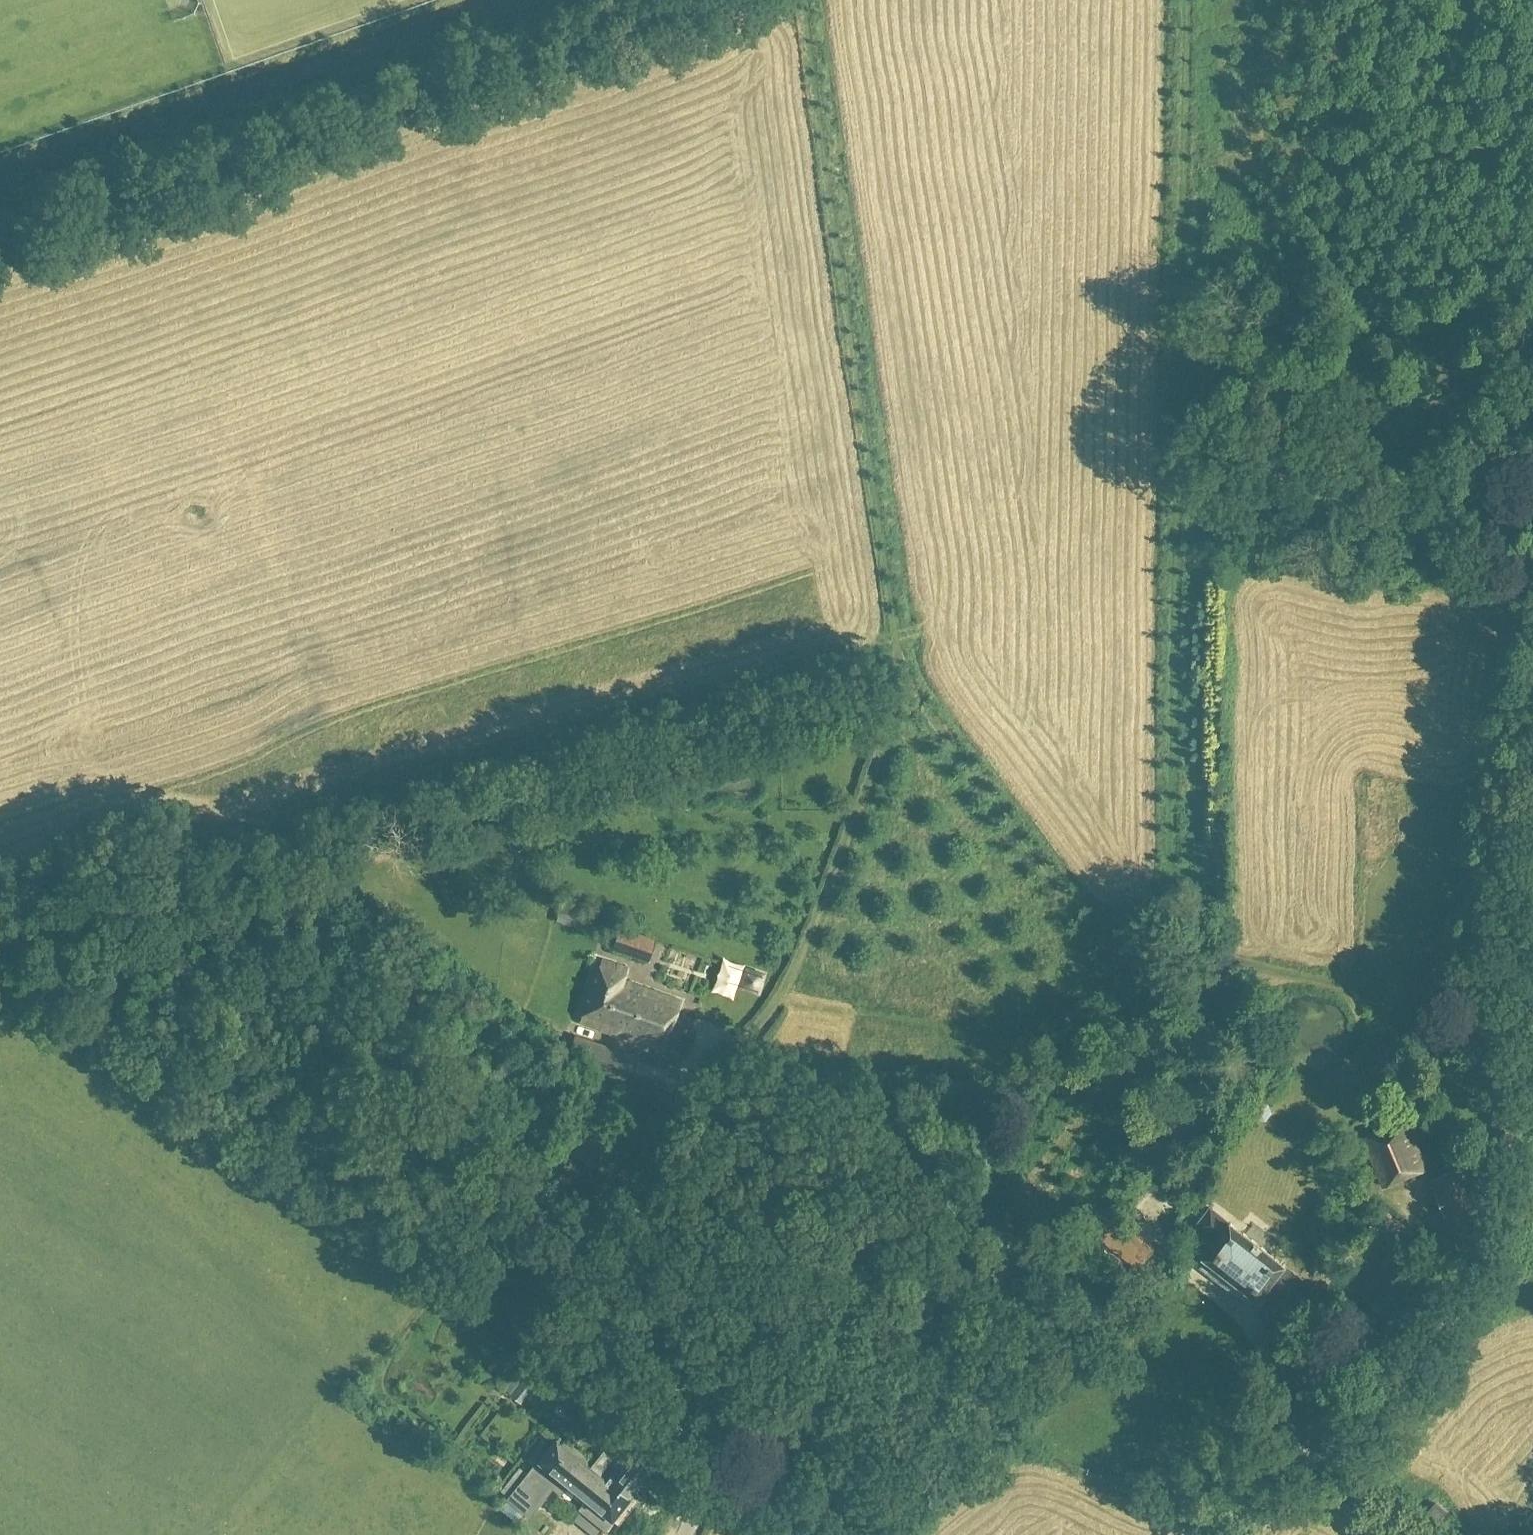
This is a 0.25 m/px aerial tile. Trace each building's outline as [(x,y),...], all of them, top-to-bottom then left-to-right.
[(619,926),(612,945),(639,954),(645,935),(619,926)] [(663,1049),(680,999),(625,979),(629,967),(603,958),(581,1019),(663,1049)] [(639,1057),(593,1040),(583,1067),(670,1098),(678,1074),(638,1060),(639,1057)] [(1382,1187),(1385,1186),(1428,1167),(1407,1117),(1361,1137),(1382,1187)] [(1479,1199),(1489,1195),(1481,1176),(1471,1181),(1464,1166),(1431,1180),(1452,1229),(1485,1215),(1479,1199)] [(1288,1265),(1213,1207),(1198,1226),(1217,1241),(1203,1259),(1260,1302),(1274,1284),(1283,1291),(1295,1276),(1286,1269),(1288,1265)] [(1116,1217),(1100,1239),(1139,1267),(1155,1245),(1116,1217)] [(1378,1318),(1386,1305),(1378,1299),(1375,1304),(1373,1303),(1370,1306),(1372,1307),(1369,1312),(1378,1318)] [(507,1396),(515,1384),(502,1375),(493,1387),(507,1396)] [(512,1394),(512,1395),(522,1403),(538,1383),(528,1375),(521,1384),(512,1394)] [(564,1441),(560,1445),(626,1498),(651,1468),(614,1437),(592,1464),(564,1441)] [(539,1461),(508,1499),(525,1513),(549,1483),(560,1492),(567,1484),(579,1494),(587,1500),(580,1508),(604,1528),(610,1519),(611,1520),(627,1499),(626,1498),(560,1445),(555,1441),(538,1461),(539,1461)]
